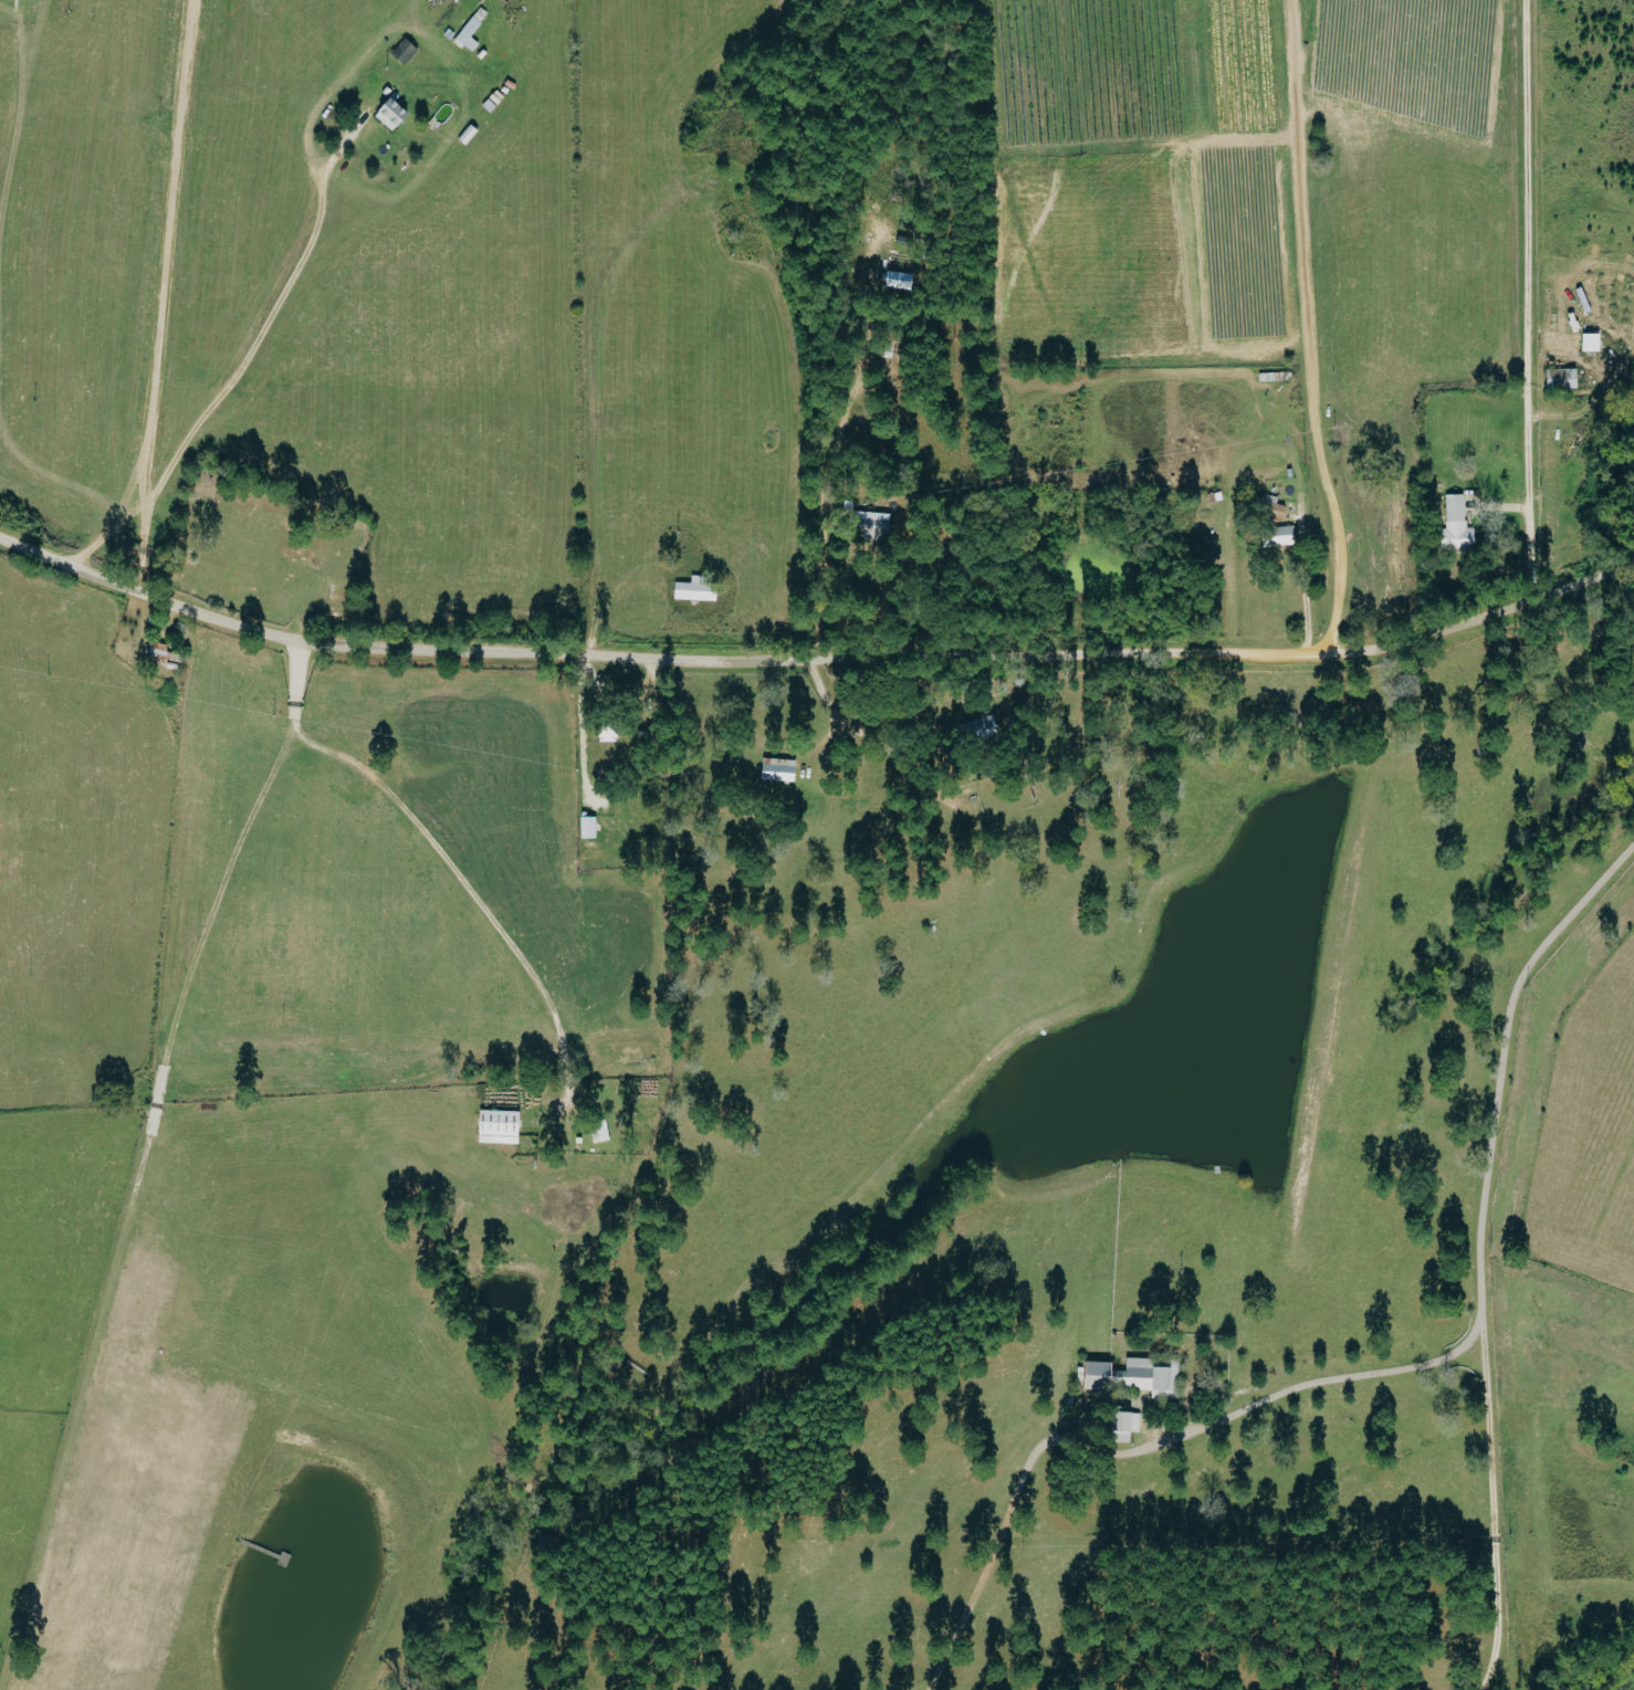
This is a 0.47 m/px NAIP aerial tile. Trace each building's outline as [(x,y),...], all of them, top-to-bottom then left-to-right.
[(476,53),(482,44),(473,37),(491,13),(483,7),(456,43),(465,50),(467,46),(476,53)] [(395,134),(414,117),(397,98),(378,115),(395,134)] [(890,287),(916,292),(919,276),(893,271),(890,287)] [(1604,334),(1586,335),(1586,353),(1605,353),(1604,334)] [(1581,369),(1550,370),(1551,389),(1581,389),(1581,369)] [(1478,550),(1479,529),(1467,528),(1468,496),(1449,495),(1448,549),(1478,550)] [(867,526),(867,537),(893,538),(893,514),(858,513),(858,525),(867,526)] [(1275,547),(1299,546),(1298,527),(1274,528),(1275,547)] [(679,582),(678,600),(721,601),(721,585),(708,585),(708,576),(694,575),(694,583),(679,582)] [(766,781),(800,782),(800,760),(767,758),(766,781)] [(524,1112),(483,1111),(482,1144),(523,1144),(524,1112)] [(1090,1363),(1090,1392),(1103,1392),(1103,1387),(1155,1388),(1155,1398),(1179,1399),(1180,1369),(1154,1368),(1155,1359),(1130,1359),(1130,1372),(1118,1372),(1118,1363),(1090,1363)] [(1143,1433),(1144,1414),(1120,1413),(1120,1432),(1143,1433)]
